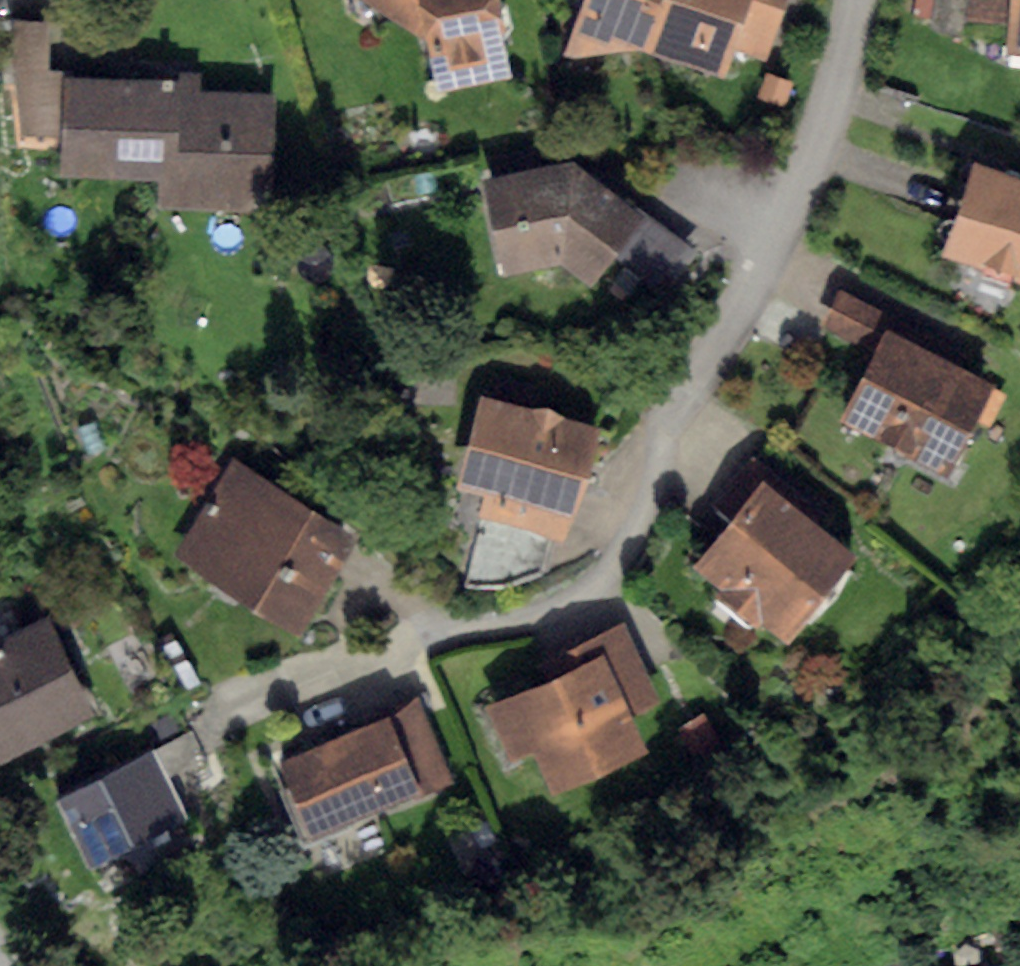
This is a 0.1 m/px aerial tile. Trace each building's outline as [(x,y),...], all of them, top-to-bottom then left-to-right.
[(426,39),(419,0),(360,0),(426,39)] [(426,39),(437,95),(511,81),(503,40),(511,30),(508,5),(499,0),(419,0),(426,39)] [(662,0),(583,0),(563,55),(573,59),(645,49),(662,0)] [(645,49),(724,77),(733,52),(750,0),(662,0),(645,49)] [(733,52),(766,63),(787,0),(750,0),(733,52)] [(928,28),(964,35),(971,0),(933,0),(928,28)] [(1009,52),(1019,53),(1019,0),(1014,0),(1009,52)] [(51,21),(12,22),(14,83),(22,135),(63,136),(65,79),(52,77),(51,21)] [(177,81),(65,79),(63,136),(63,174),(163,177),(162,205),(270,207),(273,92),(203,91),(204,70),(178,70),(177,81)] [(767,73),(759,97),(785,105),(793,81),(767,73)] [(574,161),(481,183),(503,278),(561,264),(589,285),(617,248),(644,212),(574,161)] [(975,162),(942,255),(982,269),(979,277),(1006,287),(1010,277),(1019,281),(1019,178),(975,162)] [(691,245),(644,212),(617,248),(665,282),(691,245)] [(821,326),(874,352),(886,329),(891,320),(837,294),(821,326)] [(994,384),(886,329),(874,352),(840,419),(948,474),(994,384)] [(530,409),(481,396),(457,488),(481,494),(475,517),(481,519),(551,538),(571,543),(602,427),(561,417),(549,407),(530,409)] [(358,538),(229,460),(172,556),(301,633),(358,538)] [(764,481),(695,568),(719,587),(707,602),(749,635),(761,619),(786,640),(855,553),(764,481)] [(551,538),(481,519),(462,584),(499,588),(543,571),(551,538)] [(0,641),(0,761),(1,762),(95,717),(47,618),(0,641)] [(591,641),(598,655),(628,718),(661,704),(624,626),(591,641)] [(598,655),(486,707),(512,761),(533,751),(553,794),(644,751),(628,718),(598,655)] [(388,710),(391,716),(423,791),(454,777),(419,697),(388,710)] [(702,715),(675,730),(691,758),(718,743),(702,715)] [(391,716),(278,765),(310,839),(423,791),(391,716)] [(190,731),(151,751),(164,778),(204,758),(190,731)] [(151,751),(56,797),(90,866),(185,820),(164,778),(151,751)]
